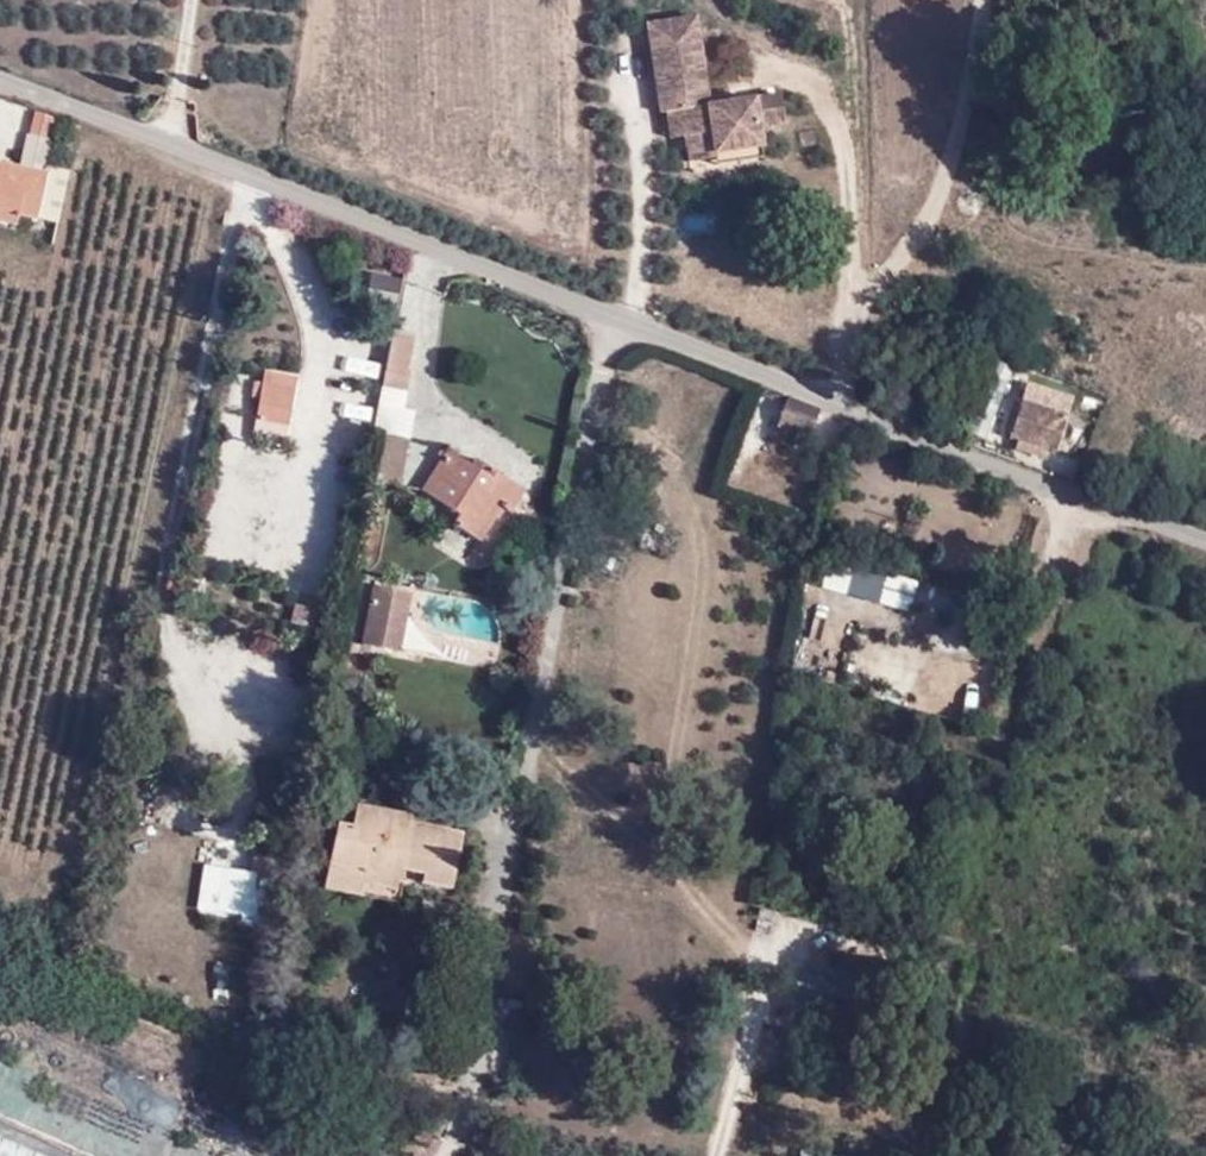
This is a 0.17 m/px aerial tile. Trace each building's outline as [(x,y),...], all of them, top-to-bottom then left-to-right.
[(716,155),(761,148),(759,128),(784,124),(780,97),(707,109),(693,20),(647,27),(661,116),(666,115),(671,136),(685,139),(689,164),(716,159),(716,155)] [(37,112),(24,168),(0,163),(0,222),(16,226),(19,214),(36,218),(60,117),(37,112)] [(59,216),(70,168),(52,164),(41,211),(59,216)] [(417,331),(394,326),(373,433),(412,441),(417,412),(402,409),(417,331)] [(296,375),(264,370),(257,417),(290,421),(296,375)] [(1023,376),(1008,446),(1057,456),(1071,386),(1023,376)] [(809,436),(817,412),(785,399),(777,424),(809,436)] [(486,473),(447,448),(421,488),(458,512),(453,520),(484,541),(505,508),(512,513),(526,492),(491,469),(486,473)] [(215,497),(209,534),(246,540),(251,503),(215,497)] [(241,563),(269,561),(269,546),(240,547),(241,563)] [(883,581),(888,610),(926,604),(921,575),(883,581)] [(811,610),(846,612),(847,581),(813,579),(811,610)] [(950,581),(946,604),(965,607),(969,584),(950,581)] [(402,648),(411,591),(375,585),(366,642),(402,648)] [(987,659),(989,642),(934,632),(931,650),(987,659)] [(850,670),(881,679),(887,660),(856,650),(850,670)] [(978,705),(981,676),(964,674),(960,703),(978,705)] [(351,820),(335,817),(320,890),(400,906),(404,884),(457,894),(470,829),(416,818),(408,809),(355,799),(351,820)] [(259,874),(225,869),(219,912),(253,917),(259,874)] [(0,1134),(0,1155),(48,1155),(0,1134)] [(798,1155),(846,1155),(846,1152),(799,1147),(798,1155)]
